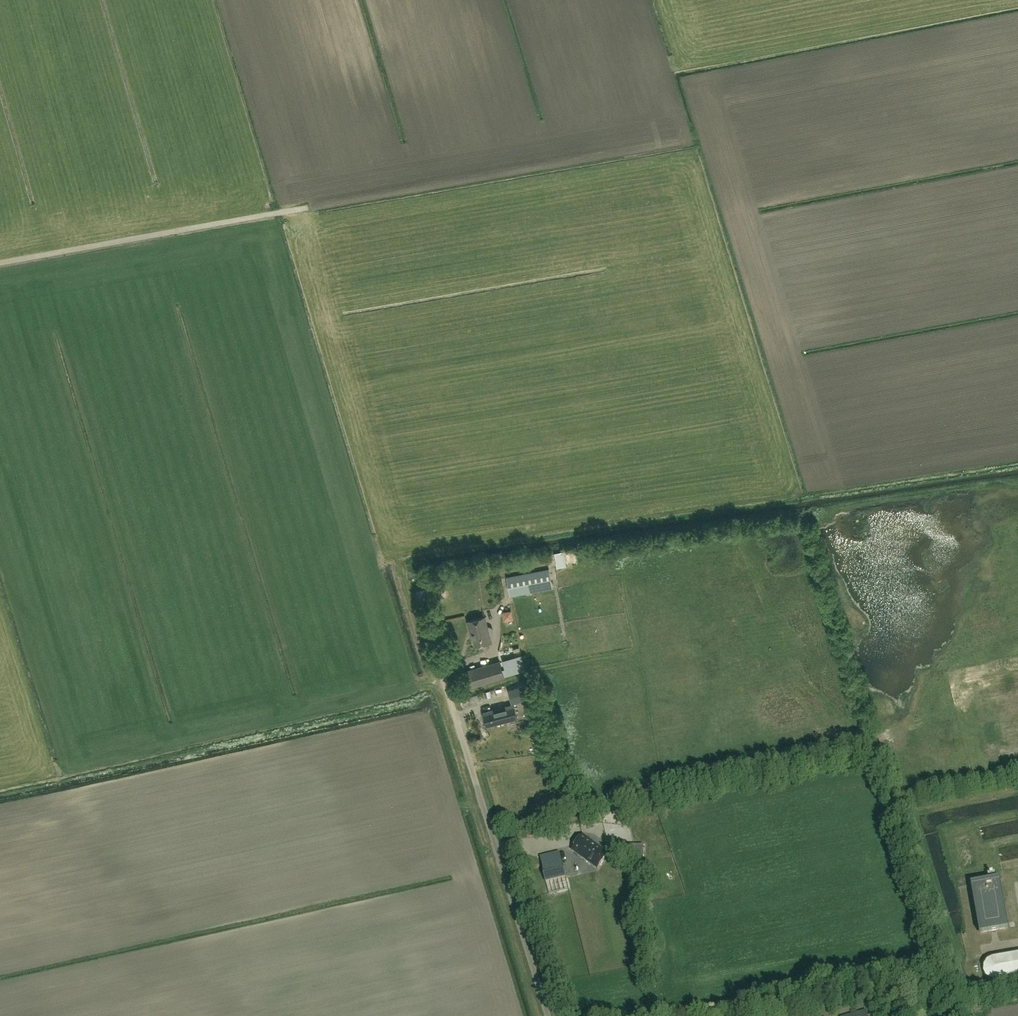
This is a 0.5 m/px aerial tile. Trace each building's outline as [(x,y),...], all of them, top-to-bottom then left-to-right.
[(555,553),(557,568),(566,566),(564,551),(555,553)] [(570,565),(578,565),(578,552),(570,552),(570,565)] [(510,596),(552,588),(549,569),(507,577),(510,596)] [(504,612),(507,622),(516,620),(513,610),(504,612)] [(476,646),(491,642),(490,635),(492,635),(494,631),(493,629),(492,627),(490,626),(487,626),(485,617),(468,621),(470,629),(471,629),(476,646)] [(503,670),(505,676),(526,670),(521,655),(502,661),(505,669),(503,670)] [(472,686),(501,677),(505,676),(500,662),(468,671),(472,686)] [(512,703),(528,699),(524,686),(508,690),(512,703)] [(486,726),(517,718),(514,705),(483,713),(486,726)] [(597,869),(608,853),(583,834),(571,850),(597,869)] [(633,854),(633,859),(644,859),(644,846),(622,846),(622,854),(627,854),(633,854)] [(562,864),(543,869),(542,869),(545,882),(566,877),(563,864),(562,864)] [(980,933),(1006,928),(998,881),(972,886),(980,933)] [(998,959),(997,961),(993,960),(989,962),(986,965),(984,969),(984,973),(986,977),(989,980),(993,981),(997,981),(1001,979),(1002,980),(1017,977),(1017,956),(998,959)]
